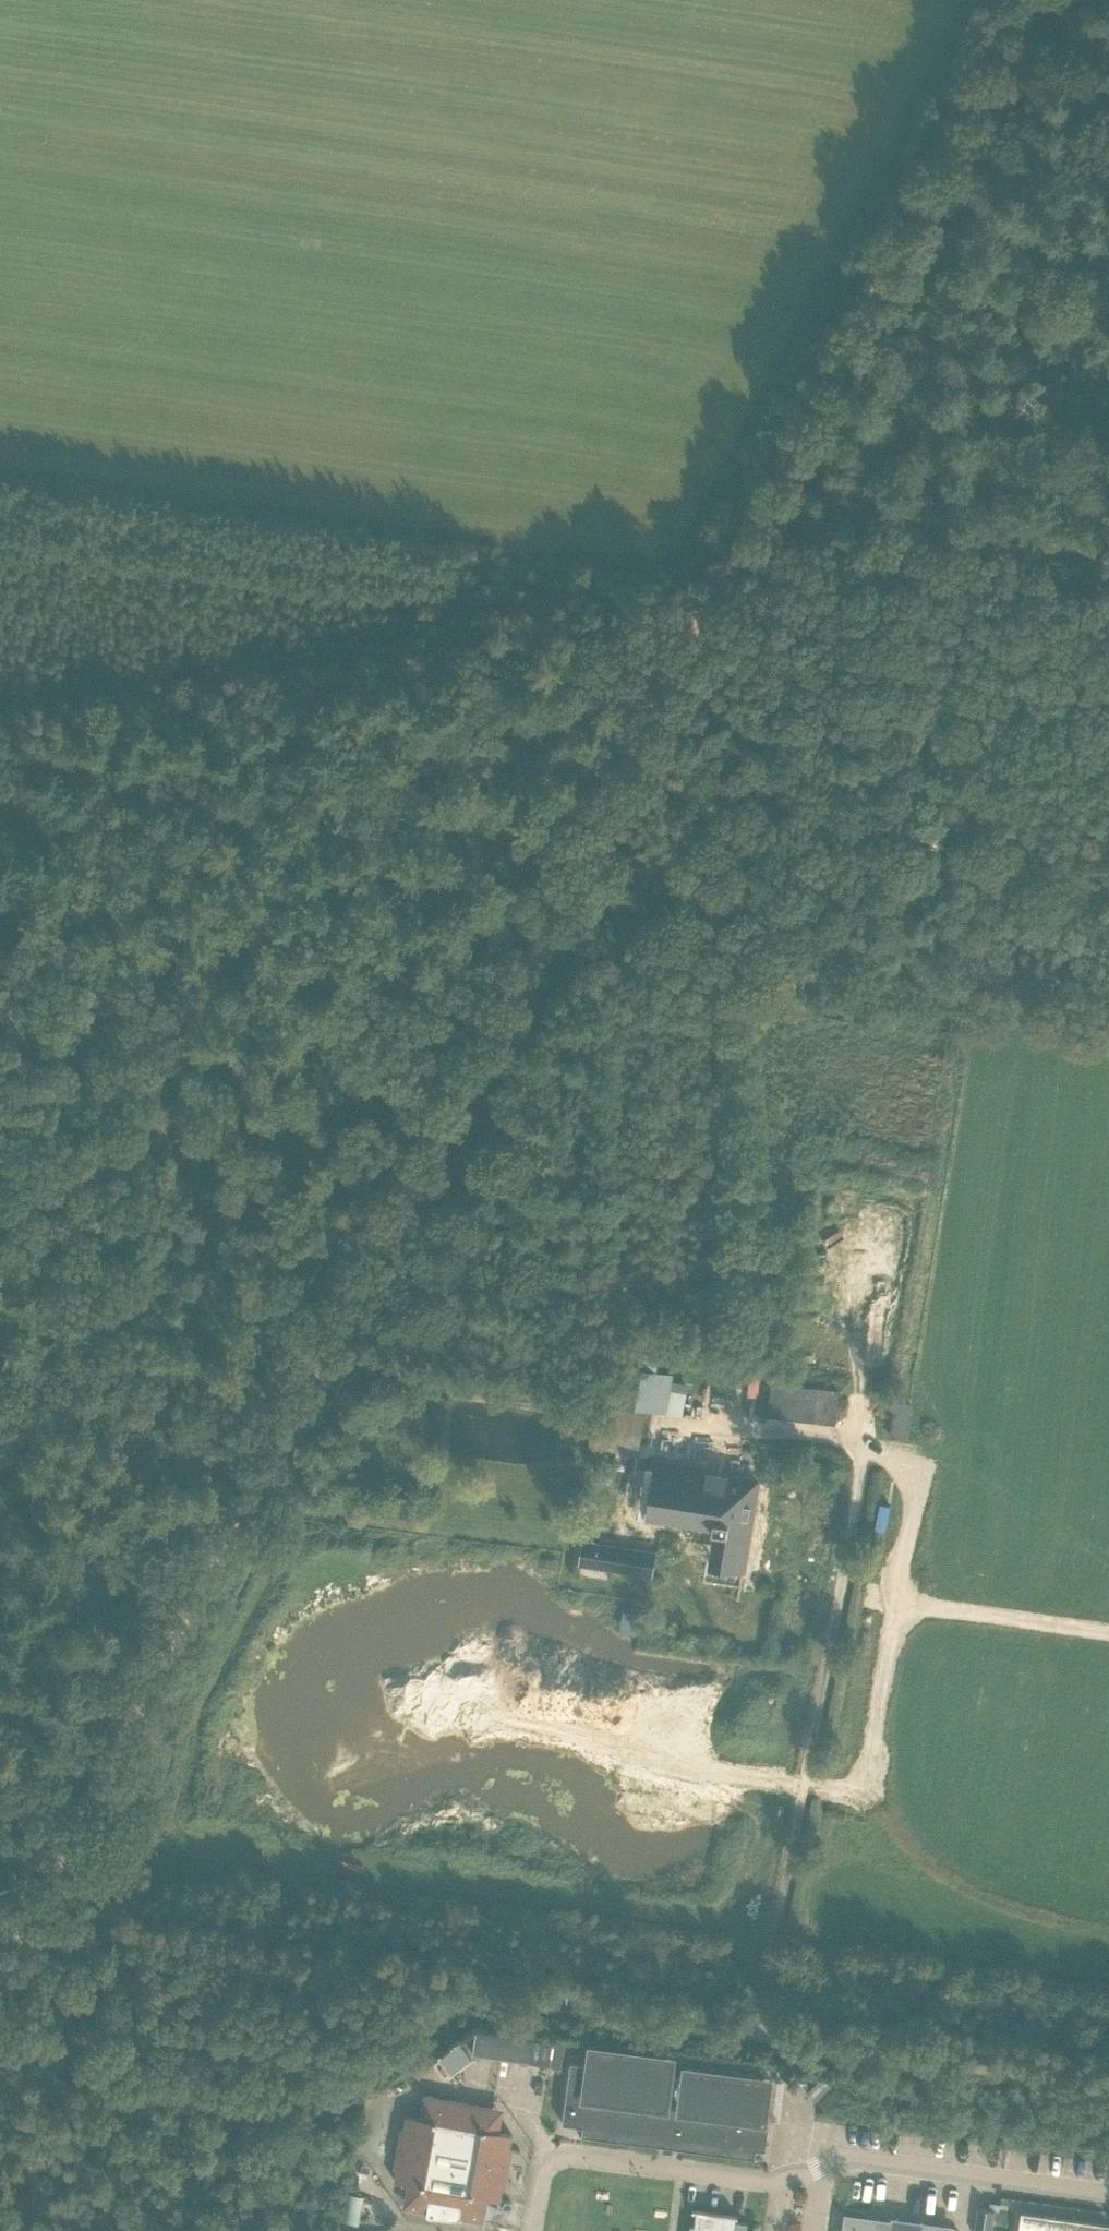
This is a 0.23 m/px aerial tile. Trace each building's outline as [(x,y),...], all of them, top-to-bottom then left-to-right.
[(635,1372),(722,1386),(727,1351),(641,1337),(635,1372)] [(840,1389),(771,1382),(767,1415),(836,1422),(840,1389)] [(659,1470),(655,1494),(673,1496),(669,1519),(717,1527),(712,1557),(742,1562),(754,1485),(728,1481),(659,1470)] [(652,1576),(656,1551),(583,1539),(579,1564),(652,1576)] [(534,2038),(477,2030),(474,2053),(531,2061),(534,2038)] [(677,2055),(588,2043),(585,2063),(571,2061),(562,2123),(583,2125),(581,2134),(755,2157),(756,2148),(765,2149),(774,2076),(682,2064),(681,2075),(675,2074),(677,2055)] [(504,2064),(502,2077),(528,2081),(530,2068),(504,2064)] [(821,2075),(806,2092),(817,2101),(831,2084),(821,2075)] [(502,2187),(505,2188),(512,2146),(510,2146),(512,2133),(499,2131),(503,2108),(425,2094),(421,2116),(407,2114),(405,2127),(403,2127),(395,2167),(398,2168),(395,2181),(409,2183),(404,2206),(428,2210),(427,2214),(428,2215),(431,2216),(457,2219),(460,2217),(460,2216),(483,2220),(487,2197),(500,2199),(502,2187)] [(369,2217),(375,2193),(362,2190),(356,2214),(369,2217)] [(977,2206),(974,2230),(992,2230),(995,2209),(977,2206)] [(745,2224),(731,2222),(732,2217),(736,2217),(736,2216),(691,2209),(691,2211),(697,2212),(694,2230),(744,2230),(745,2224)] [(1021,2211),(1018,2230),(1108,2230),(1108,2227),(1108,2223),(1021,2211)] [(953,2228),(922,2224),(923,2221),(896,2217),(896,2219),(894,2219),(893,2222),(847,2215),(844,2230),(953,2230),(953,2228)]
